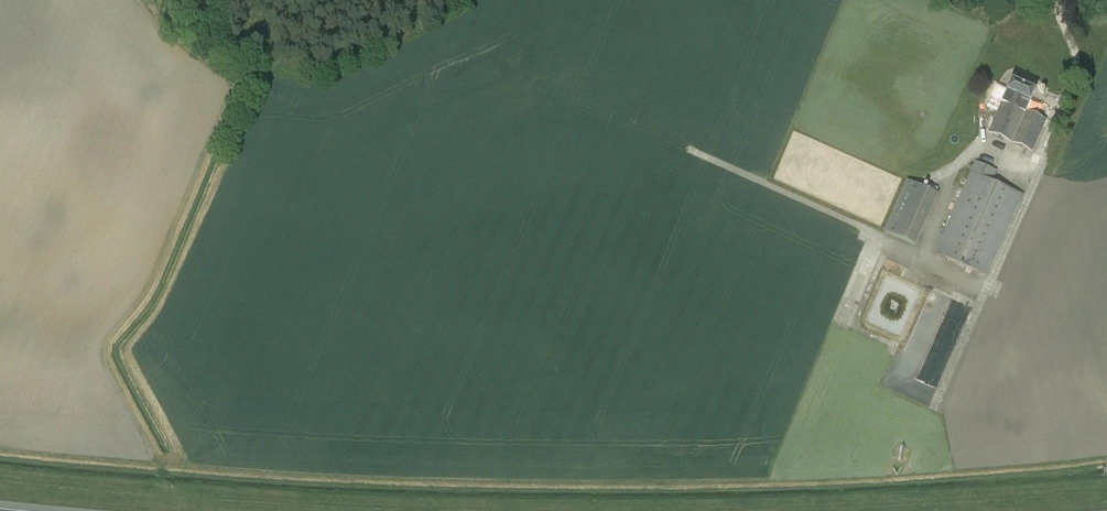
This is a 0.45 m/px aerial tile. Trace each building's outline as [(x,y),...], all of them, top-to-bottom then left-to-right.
[(990,98),(1001,103),(988,134),(1032,153),(1047,121),(1037,116),(1041,106),(1030,102),(1035,91),(1012,80),(1007,91),(996,86),(990,98)] [(1023,195),(992,181),(996,170),(975,161),(935,254),(987,277),(1023,195)] [(907,182),(885,232),(915,245),(937,195),(907,182)] [(901,374),(936,384),(937,381),(931,379),(933,375),(911,369),(915,356),(907,353),(901,374)]
